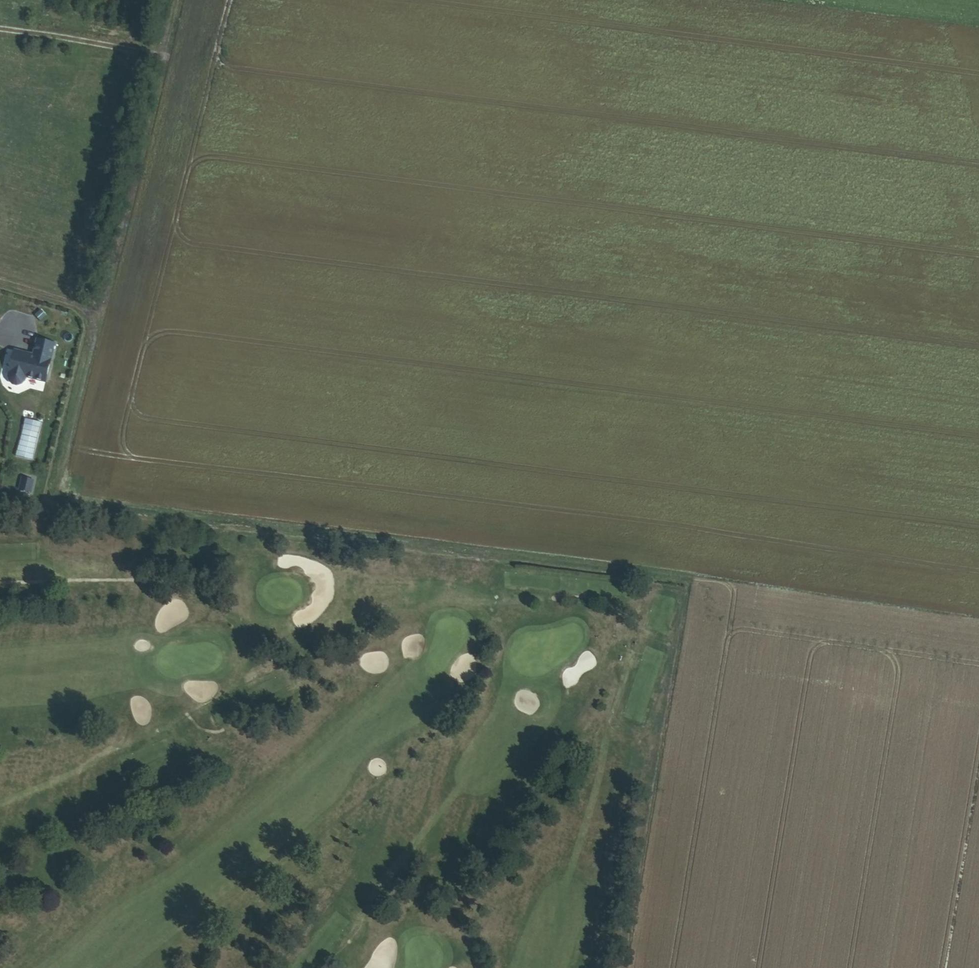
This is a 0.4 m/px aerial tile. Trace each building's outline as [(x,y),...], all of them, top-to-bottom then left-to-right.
[(43,381),(53,343),(36,339),(32,354),(13,350),(6,376),(7,380),(10,383),(15,384),(19,383),(22,380),(23,376),(43,381)] [(20,478),(17,488),(28,491),(31,480),(20,478)]
